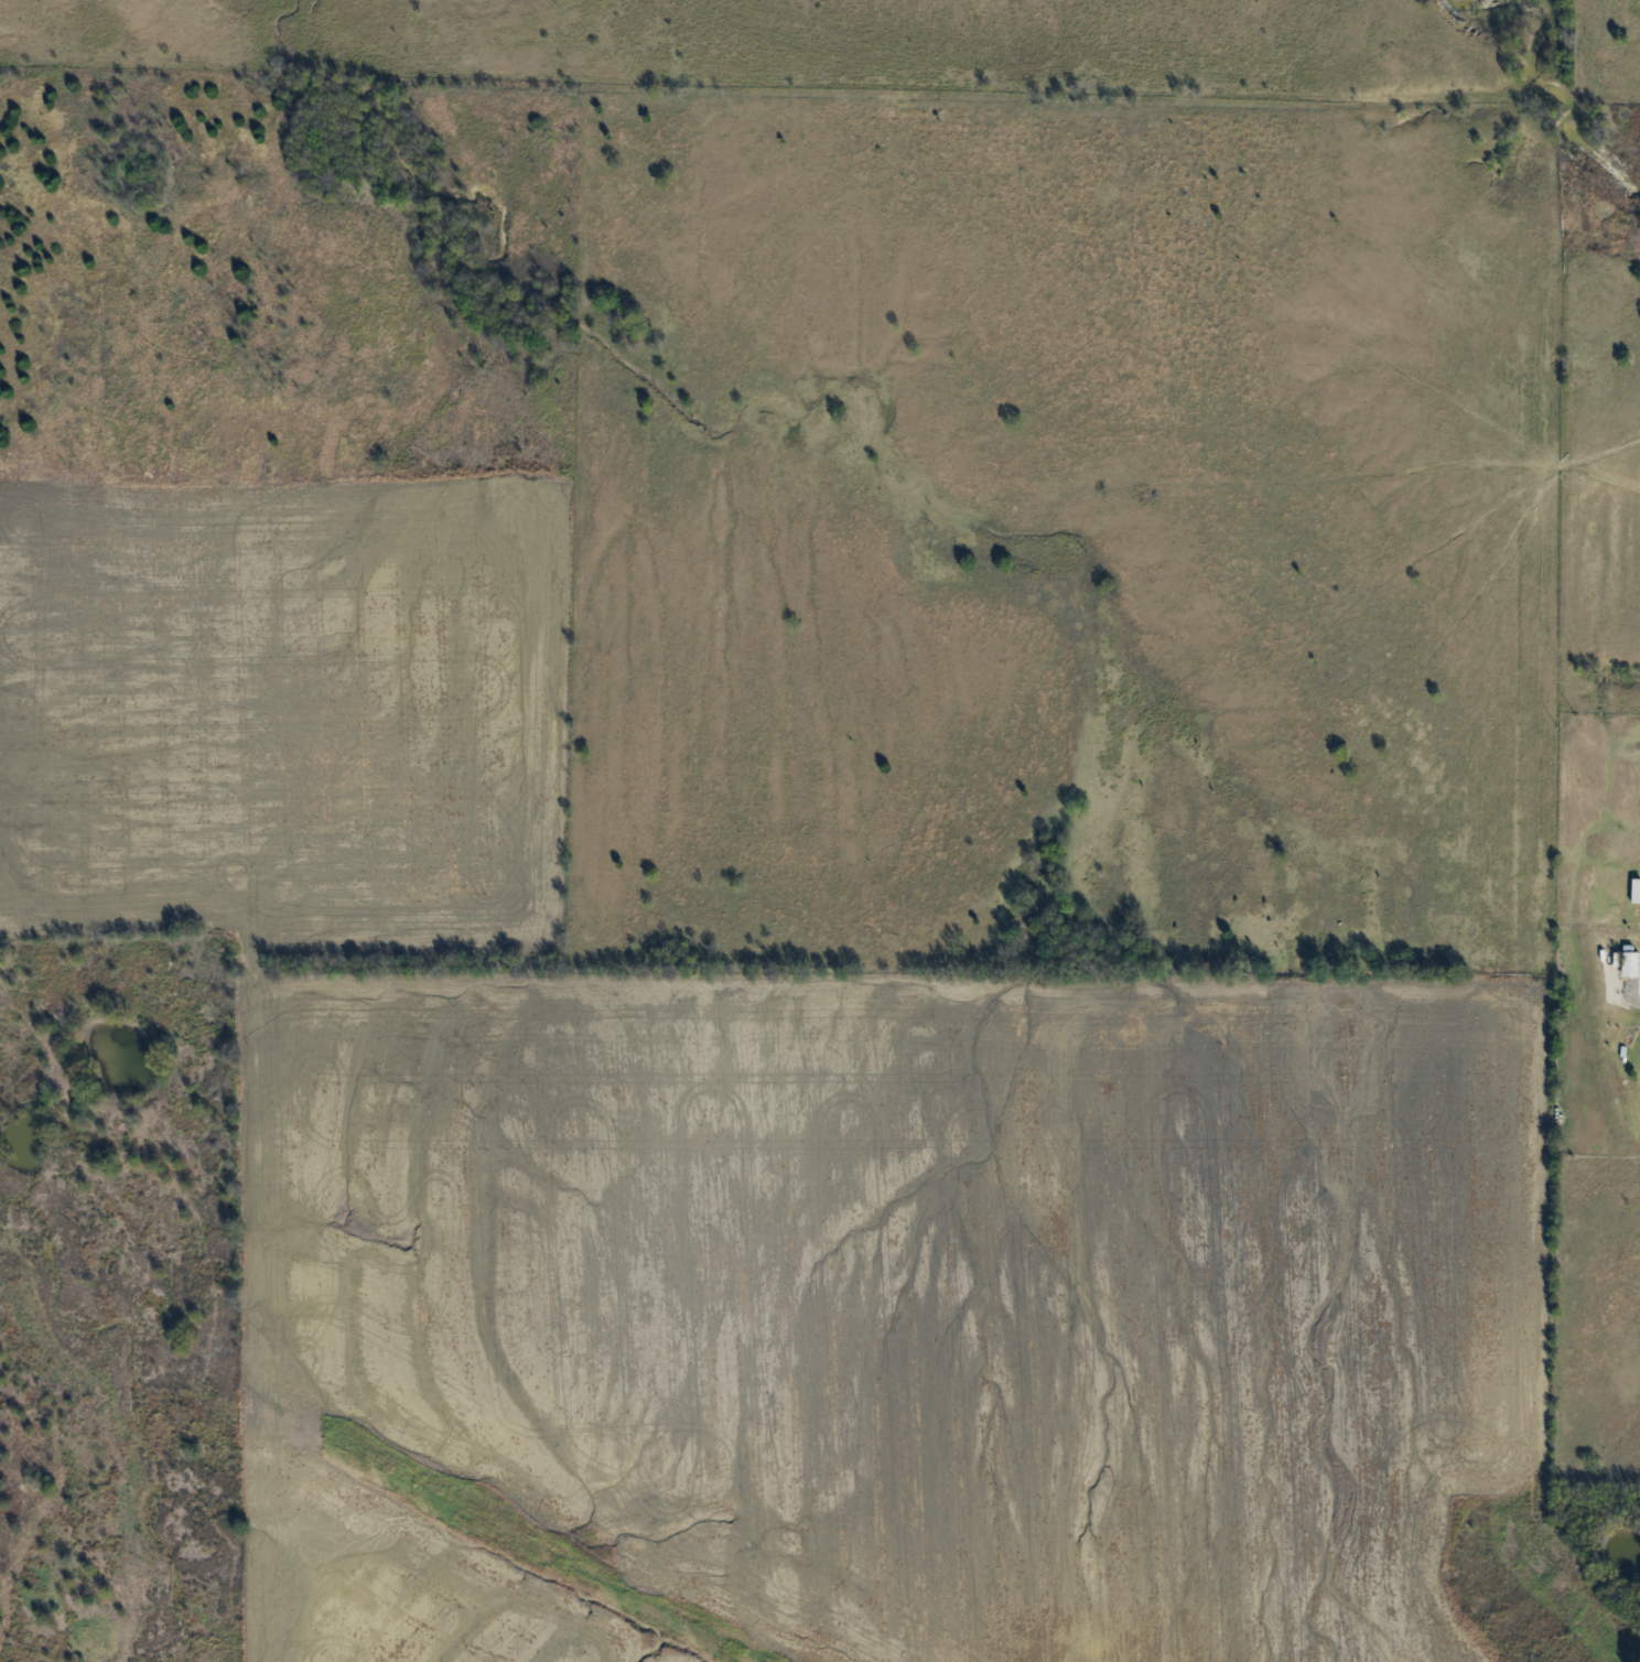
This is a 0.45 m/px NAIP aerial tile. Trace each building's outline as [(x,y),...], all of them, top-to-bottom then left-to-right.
[(1634,950),(1634,976),(1618,976),(1618,950),(1634,950)]
